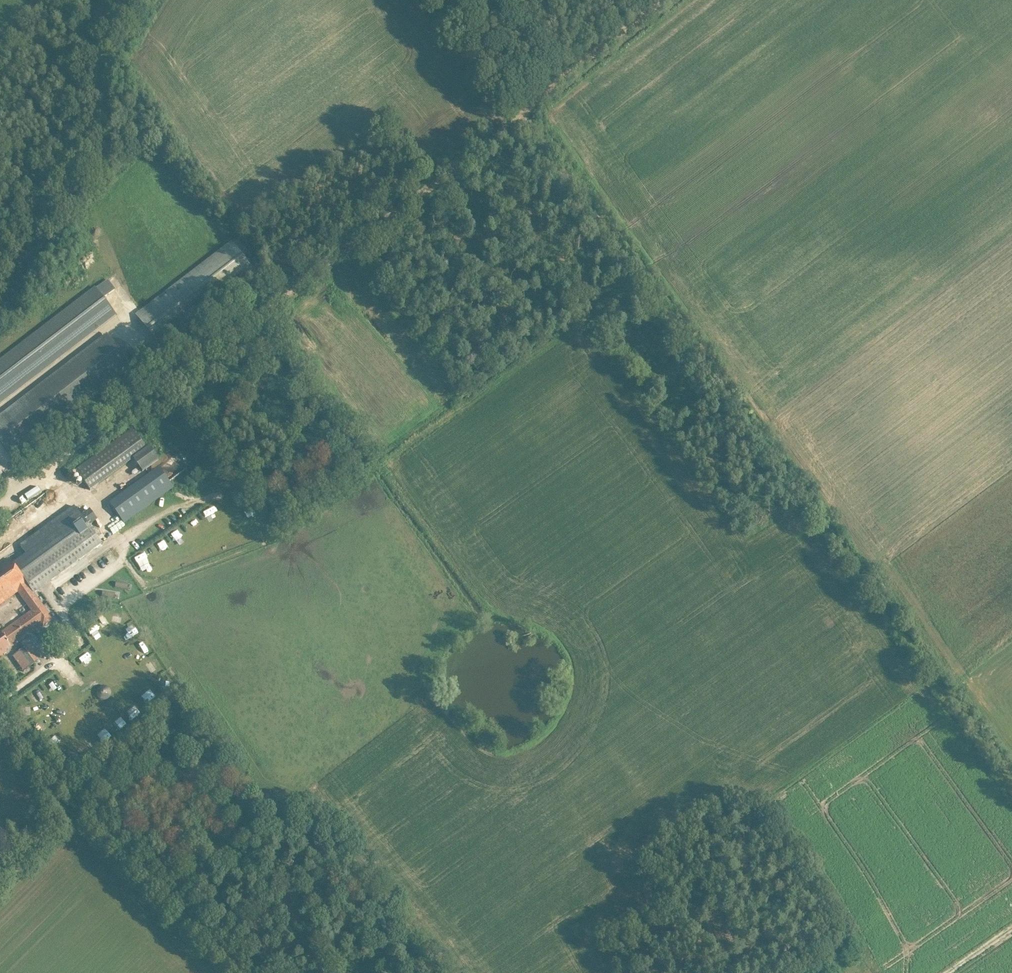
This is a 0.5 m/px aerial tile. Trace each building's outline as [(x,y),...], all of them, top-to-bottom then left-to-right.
[(137,316),(153,337),(159,345),(254,272),(232,243),(137,316)] [(116,314),(104,298),(115,289),(107,279),(96,288),(95,286),(0,359),(0,403),(116,314)] [(0,416),(0,442),(13,459),(124,374),(127,377),(135,371),(107,334),(0,416)] [(132,429),(76,470),(90,490),(133,459),(143,472),(159,460),(150,447),(147,449),(132,429)] [(158,467),(109,503),(122,522),(172,487),(158,467)] [(37,494),(48,509),(62,498),(50,483),(37,494)] [(1,657),(7,652),(6,651),(42,625),(43,626),(56,617),(53,612),(49,614),(33,593),(101,543),(73,505),(19,545),(27,555),(13,565),(9,559),(0,566),(0,604),(18,591),(32,611),(0,634),(0,657),(1,657)] [(189,531),(196,528),(192,521),(185,524),(189,531)] [(173,542),(180,539),(177,530),(170,533),(173,542)] [(151,546),(158,554),(166,548),(159,539),(151,546)] [(121,622),(123,612),(112,610),(110,619),(121,622)] [(58,625),(40,638),(47,647),(64,634),(58,625)] [(90,636),(98,633),(95,625),(87,628),(90,636)] [(143,642),(133,648),(139,657),(149,651),(143,642)] [(37,661),(26,645),(17,651),(18,653),(12,657),(23,671),(37,661)] [(83,667),(91,661),(85,653),(77,659),(83,667)] [(152,673),(160,667),(154,658),(146,664),(152,673)] [(97,689),(96,692),(97,696),(99,699),(103,700),(107,699),(110,697),(111,693),(110,689),(107,686),(104,685),(100,686),(97,689)] [(125,724),(120,718),(115,722),(120,728),(125,724)] [(33,726),(40,734),(47,727),(41,720),(33,726)]
